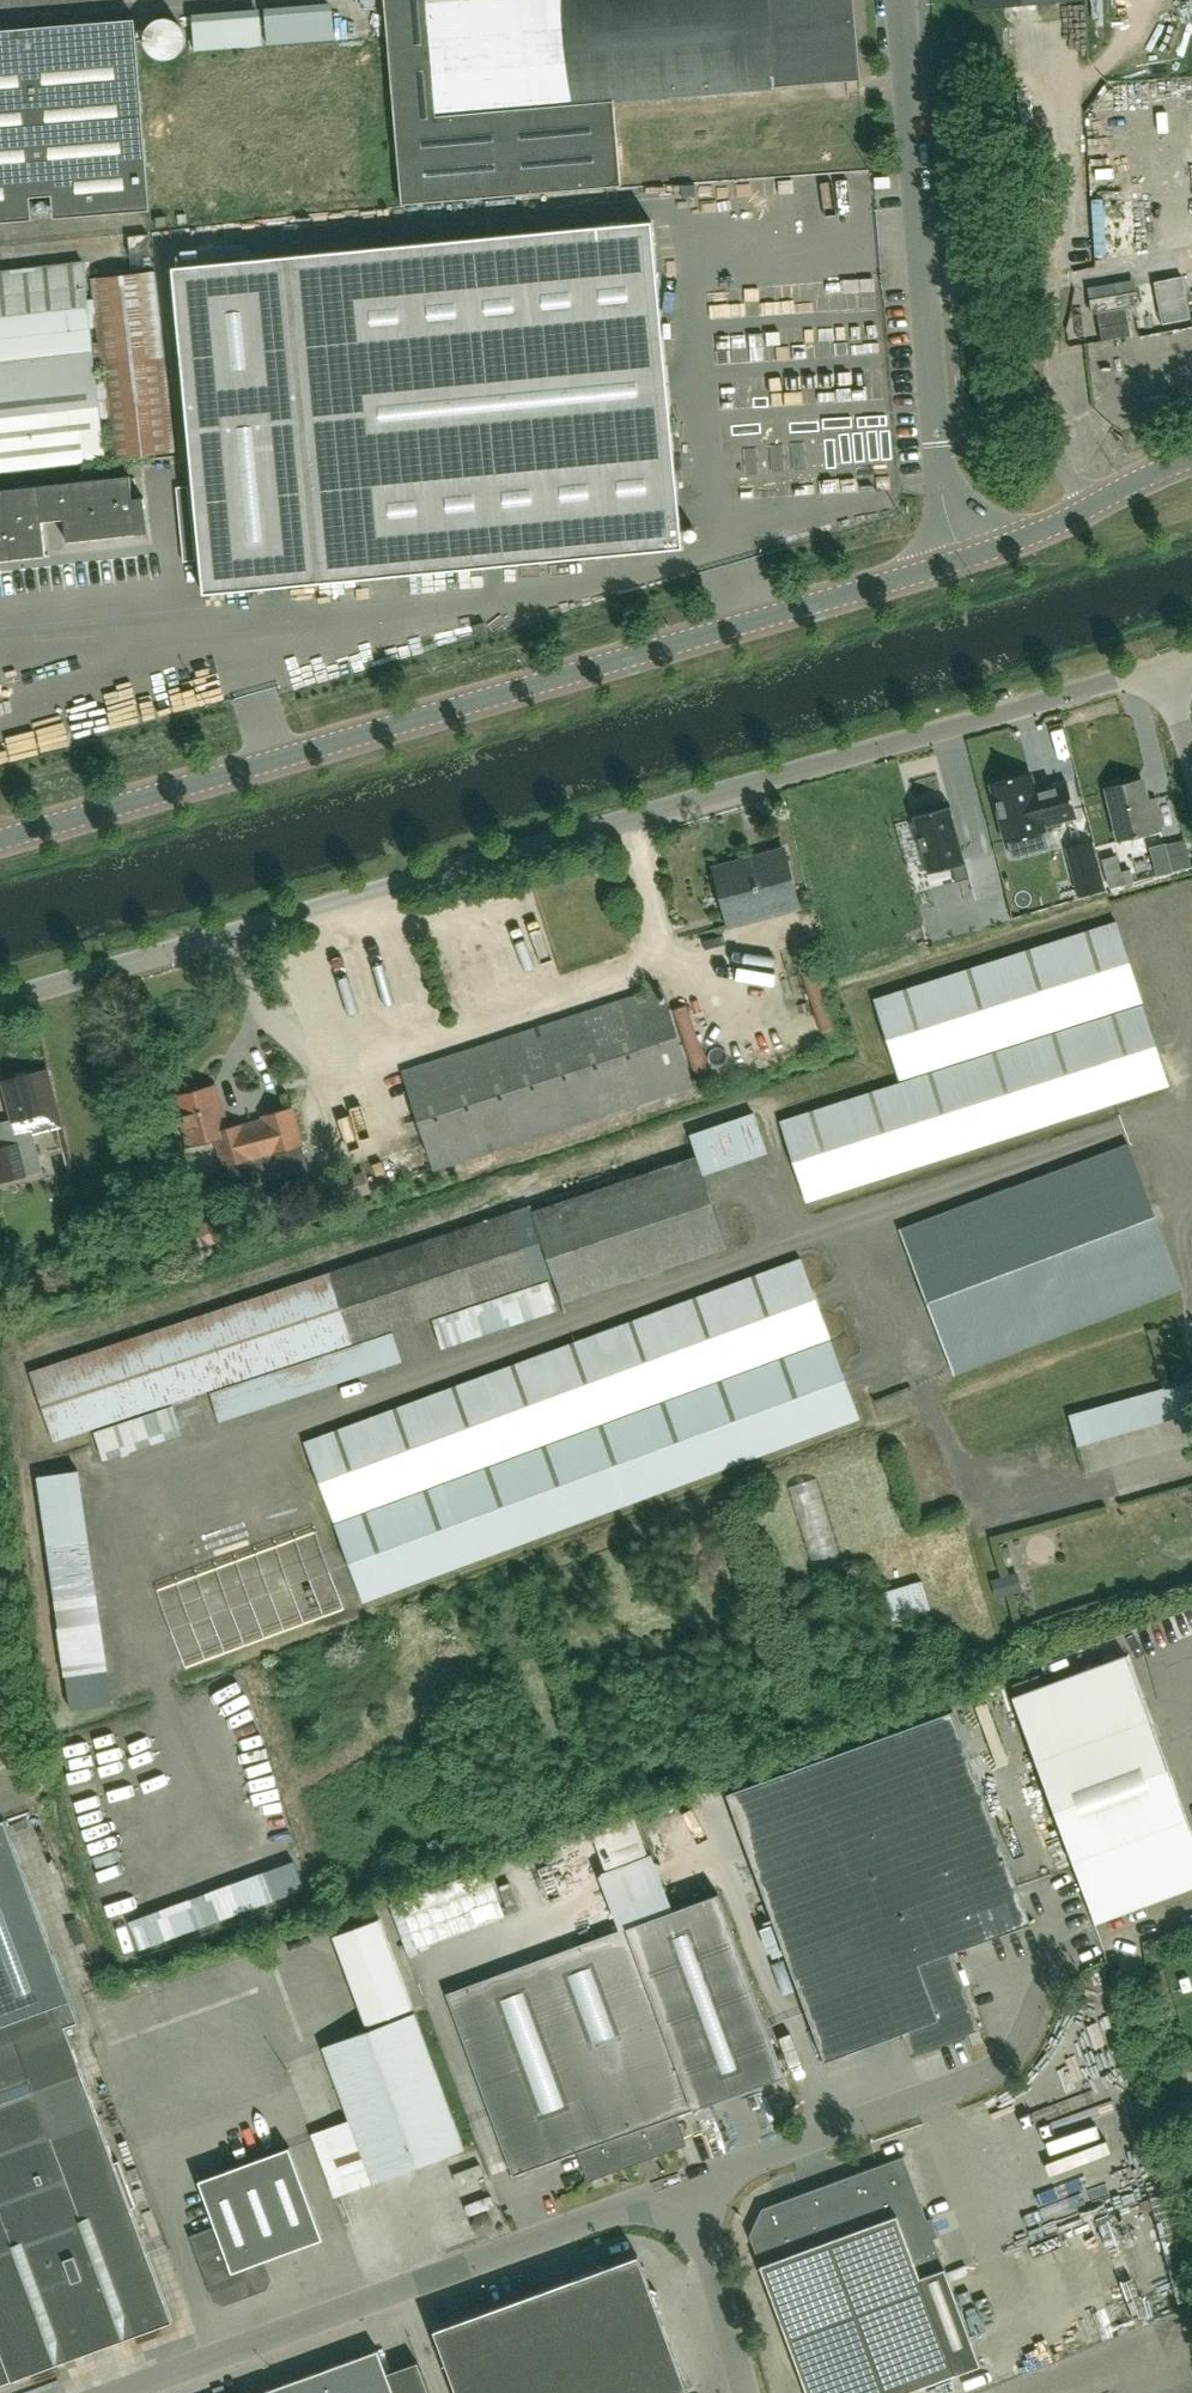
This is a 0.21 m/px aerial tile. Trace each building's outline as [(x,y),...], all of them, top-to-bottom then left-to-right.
[(401,204),(620,185),(619,183),(615,128),(612,100),(775,86),(859,79),(862,79),(855,0),(383,0),(401,204)] [(1071,0),(974,0),(975,8),(1071,0)] [(197,44),(265,41),(264,13),(196,16),(197,44)] [(8,223),(33,221),(31,198),(52,197),(54,219),(151,211),(134,20),(0,32),(0,224),(8,223)] [(818,117),(816,102),(757,110),(759,125),(818,117)] [(819,115),(763,130),(767,148),(824,132),(819,115)] [(887,197),(901,197),(901,177),(887,177),(887,197)] [(747,202),(749,242),(819,239),(818,229),(881,226),(880,196),(747,202)] [(651,222),(173,268),(204,593),(682,548),(651,222)] [(36,267),(11,270),(0,271),(0,471),(105,459),(100,418),(106,418),(110,459),(176,452),(156,271),(154,271),(136,273),(91,278),(93,298),(87,299),(85,279),(83,266),(83,262),(36,267)] [(1182,277),(1154,282),(1162,324),(1190,319),(1182,277)] [(846,289),(845,319),(861,320),(863,290),(846,289)] [(1130,335),(1125,307),(1096,312),(1101,340),(1130,335)] [(905,416),(904,381),(867,383),(868,417),(905,416)] [(708,445),(708,460),(744,459),(743,444),(708,445)] [(48,555),(48,553),(46,553),(42,520),(65,518),(67,541),(148,531),(144,496),(133,498),(130,475),(38,485),(38,484),(0,489),(0,560),(48,555)] [(873,496),(877,520),(903,517),(900,493),(873,496)] [(1067,782),(1035,790),(1030,773),(991,783),(1006,841),(1045,831),(1044,825),(1076,816),(1067,782)] [(1119,840),(1160,830),(1153,799),(1146,800),(1141,779),(1107,787),(1119,840)] [(950,804),(913,814),(928,872),(952,866),(956,880),(970,876),(950,804)] [(1091,842),(1068,848),(1080,895),(1103,889),(1091,842)] [(1164,844),(1150,848),(1157,875),(1171,871),(1164,844)] [(728,925),(799,906),(784,849),(713,868),(728,925)] [(899,1079),(1141,1000),(1116,922),(874,1000),(899,1079)] [(435,1169),(693,1085),(662,986),(403,1070),(435,1169)] [(699,1004),(685,1009),(705,1069),(720,1064),(699,1004)] [(1143,1005),(780,1120),(805,1198),(1167,1083),(1143,1005)] [(60,1119),(53,1094),(39,1098),(32,1073),(30,1074),(26,1071),(17,1073),(14,1078),(2,1081),(13,1120),(16,1130),(29,1127),(32,1135),(62,1127),(60,1119)] [(218,1136),(226,1164),(229,1163),(236,1188),(309,1169),(302,1144),(292,1107),(264,1114),(266,1120),(242,1126),(242,1124),(241,1124),(242,1128),(226,1132),(214,1085),(178,1095),(189,1136),(191,1144),(218,1136)] [(713,1172),(777,1153),(765,1111),(701,1130),(713,1172)] [(9,1179),(27,1175),(23,1161),(19,1142),(13,1144),(0,1147),(0,1182),(9,1179)] [(954,1373),(1182,1286),(1128,1143),(900,1229),(954,1373)] [(532,1210),(555,1276),(564,1303),(727,1248),(696,1155),(532,1210)] [(555,1276),(532,1210),(530,1205),(330,1271),(30,1372),(54,1444),(355,1343),(555,1276)] [(200,1219),(202,1226),(190,1229),(194,1242),(206,1239),(208,1245),(226,1240),(218,1214),(200,1219)] [(334,1522),(831,1339),(801,1257),(303,1440),(334,1522)] [(861,1418),(832,1340),(334,1524),(364,1602),(861,1418)] [(1183,1430),(1191,1428),(1191,1379),(1069,1415),(1078,1445),(1179,1415),(1183,1430)] [(178,1458),(234,1652),(263,1644),(207,1450),(178,1458)] [(893,1458),(875,1462),(891,1538),(909,1534),(893,1458)] [(48,1469),(64,1627),(107,1623),(92,1465),(48,1469)] [(898,1589),(907,1621),(942,1611),(933,1579),(898,1589)] [(183,1675),(212,1668),(194,1600),(165,1608),(183,1675)] [(1191,1887),(1191,1835),(1126,1656),(1013,1697),(1096,1922),(1191,1887)] [(912,2049),(977,2025),(950,1952),(1031,1922),(953,1710),(727,1792),(825,2060),(905,2031),(912,2049)] [(5,1818),(0,1820),(0,2025),(71,1999),(5,1818)] [(414,1946),(470,1933),(459,1884),(402,1898),(414,1946)] [(673,2116),(785,2075),(718,1893),(447,1993),(513,2174),(581,2150),(590,2176),(682,2142),(673,2116)] [(474,1925),(478,1940),(522,1928),(517,1913),(474,1925)] [(464,2149),(414,2012),(323,2046),(373,2182),(464,2149)] [(64,2024),(0,2048),(0,2384),(173,2321),(64,2024)] [(358,2235),(384,2226),(344,2114),(319,2122),(358,2235)] [(262,2260),(323,2238),(290,2146),(199,2180),(217,2229),(194,2237),(216,2298),(224,2302),(265,2287),(269,2279),(262,2260)] [(461,2160),(472,2188),(500,2176),(489,2148),(461,2160)] [(945,2268),(904,2155),(762,2208),(750,2234),(808,2392),(902,2392),(981,2364),(945,2268)] [(378,2261),(388,2271),(404,2256),(394,2246),(378,2261)] [(639,2254),(434,2329),(458,2392),(683,2392),(689,2391),(639,2254)] [(258,2392),(395,2392),(379,2349),(289,2382),(258,2392)]
